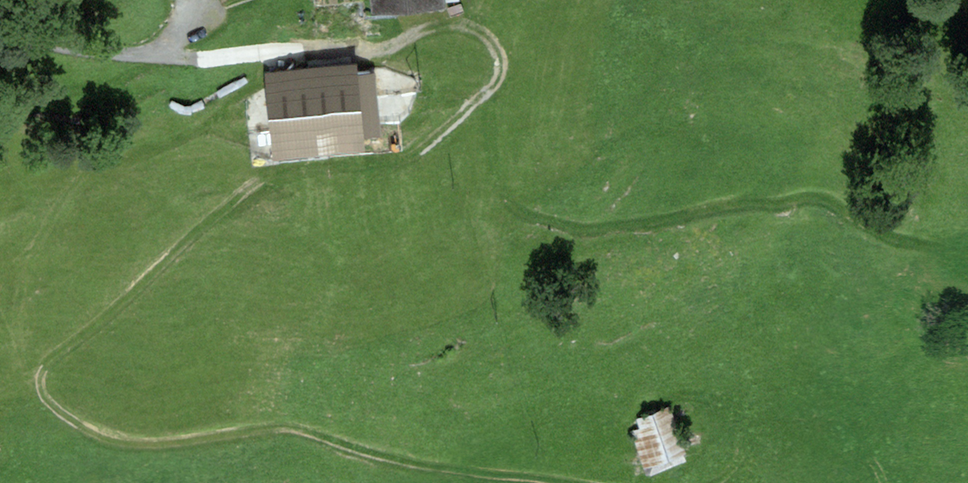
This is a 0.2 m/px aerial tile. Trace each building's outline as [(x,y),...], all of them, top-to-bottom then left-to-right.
[(376,14),(451,9),(450,0),(375,0),(376,14)] [(366,65),(268,76),(277,156),(376,145),(366,65)] [(667,407),(634,420),(639,433),(629,437),(642,470),(684,454),(667,407)]
